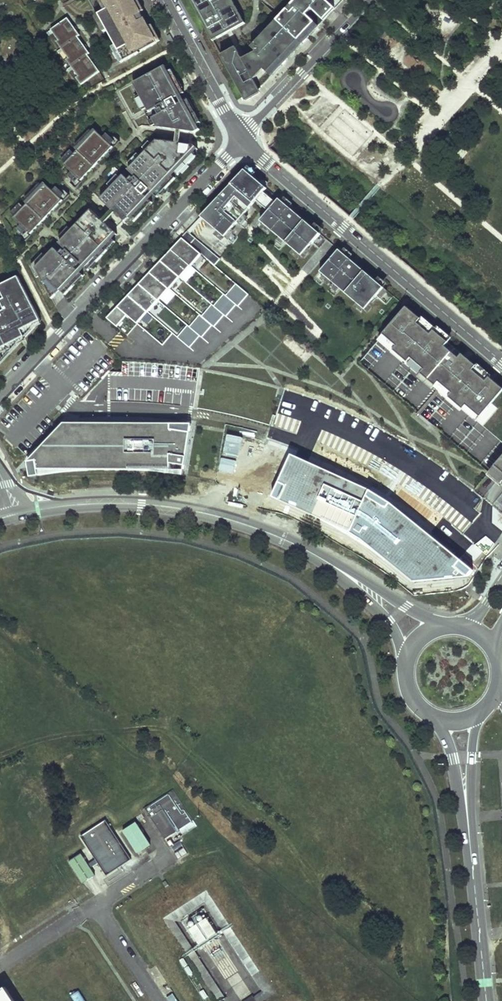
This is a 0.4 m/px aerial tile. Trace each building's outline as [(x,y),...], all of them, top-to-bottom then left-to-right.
[(98,14),(124,62),(158,44),(141,13),(138,14),(136,10),(139,9),(134,0),(119,0),(120,2),(108,9),(98,14)] [(108,9),(120,2),(119,0),(103,0),(108,9)] [(198,13),(202,10),(205,17),(201,19),(206,27),(210,25),(218,39),(245,23),(232,0),(191,0),(198,13)] [(221,56),(226,66),(231,63),(235,71),(231,74),(244,97),(251,98),(259,89),(251,74),(259,66),(271,77),(343,0),(290,0),(293,3),(251,48),(255,51),(256,52),(243,59),(236,48),(221,56)] [(68,18),(52,30),(59,41),(57,42),(69,59),(67,60),(79,77),(77,78),(82,85),(101,72),(89,55),(91,54),(79,37),(81,36),(68,18)] [(210,25),(206,27),(213,41),(218,39),(210,25)] [(231,63),(226,66),(231,74),(235,71),(231,63)] [(251,74),(259,89),(271,77),(259,66),(251,74)] [(162,67),(133,84),(149,112),(146,114),(150,121),(153,119),(158,128),(195,132),(197,131),(194,126),(201,122),(188,99),(178,104),(175,98),(184,93),(172,70),(166,73),(162,67)] [(96,131),(64,165),(72,172),(68,176),(69,177),(73,173),(76,176),(75,176),(78,180),(79,179),(81,180),(113,147),(111,145),(112,144),(109,141),(108,142),(104,139),(108,135),(107,134),(103,138),(96,131)] [(108,135),(104,139),(108,142),(109,141),(112,144),(115,147),(120,141),(114,137),(112,139),(108,135)] [(156,140),(150,147),(154,151),(163,141),(156,140)] [(123,175),(100,199),(125,222),(129,217),(134,222),(153,203),(144,195),(149,190),(157,197),(176,178),(171,173),(173,171),(178,175),(197,156),(192,151),(196,147),(193,144),(163,141),(154,151),(150,147),(128,170),(126,168),(121,173),(123,175)] [(244,171),(200,218),(224,239),(256,202),(264,209),(271,200),(263,194),(266,190),(244,171)] [(73,173),(69,177),(73,180),(71,183),(76,188),(81,182),(78,180),(75,176),(76,176),(73,173)] [(46,184),(14,218),(22,225),(18,229),(19,230),(23,226),(26,229),(25,230),(28,233),(29,232),(31,234),(63,200),(61,198),(62,198),(59,194),(58,196),(54,192),(58,188),(57,187),(53,191),(46,184)] [(58,188),(54,192),(58,196),(59,194),(65,200),(70,195),(64,190),(62,192),(58,188)] [(275,204),(268,213),(260,222),(301,258),(320,235),(293,212),(278,200),(275,204)] [(271,200),(264,209),(268,213),(275,204),(271,200)] [(54,249),(36,268),(52,299),(60,290),(65,295),(84,276),(76,268),(80,263),(88,271),(116,242),(110,237),(115,232),(91,210),(59,243),(57,241),(52,247),(54,249)] [(23,226),(19,230),(23,234),(21,236),(26,241),(31,236),(28,233),(25,230),(26,229),(23,226)] [(219,260),(186,231),(181,237),(185,241),(201,255),(214,266),(219,260)] [(185,241),(181,237),(176,241),(181,245),(185,241)] [(201,255),(185,241),(181,245),(176,241),(171,248),(174,251),(191,266),(201,255)] [(354,263),(339,250),(320,272),(365,310),(384,288),(354,263)] [(167,253),(160,260),(163,263),(180,277),(181,278),(191,266),(174,251),(170,256),(167,253)] [(156,265),(150,272),(153,274),(170,289),(180,277),(163,263),(160,267),(156,265)] [(146,277),(140,284),(142,286),(158,300),(159,301),(170,289),(153,274),(149,279),(146,277)] [(0,325),(0,350),(25,337),(22,331),(41,321),(18,277),(0,287),(0,300),(4,308),(8,306),(15,318),(0,325)] [(249,295),(236,284),(226,296),(237,305),(239,306),(249,295)] [(136,288),(129,295),(148,312),(158,300),(142,286),(138,290),(136,288)] [(224,294),(214,306),(225,315),(227,317),(237,305),(226,296),(224,294)] [(114,312),(109,319),(128,335),(148,312),(129,295),(119,308),(121,309),(116,314),(114,312)] [(212,304),(202,316),(213,325),(214,327),(225,315),(214,306),(212,304)] [(0,319),(0,325),(15,318),(8,306),(4,308),(5,310),(1,312),(4,317),(0,319)] [(469,360),(468,361),(465,358),(455,349),(456,348),(407,306),(380,338),(501,442),(501,388),(469,360)] [(200,315),(190,327),(200,336),(202,337),(213,325),(202,316),(200,315)] [(41,321),(22,331),(25,337),(0,350),(0,365),(41,321)] [(190,327),(188,325),(178,337),(190,348),(200,336),(190,327)] [(64,423),(28,461),(36,460),(38,469),(171,470),(170,463),(185,465),(190,433),(170,430),(170,423),(64,423)] [(490,472),(501,483),(501,458),(490,472)] [(171,792),(144,811),(167,846),(183,836),(195,827),(171,792)] [(105,821),(80,837),(87,847),(104,875),(129,859),(112,832),(105,821)] [(151,844),(135,822),(123,830),(138,852),(151,844)] [(96,876),(81,853),(68,862),(83,884),(96,876)] [(176,919),(209,900),(204,893),(163,917),(184,954),(193,948),(176,919)] [(188,928),(198,945),(217,935),(207,918),(188,928)] [(195,950),(180,958),(206,1000),(226,1000),(195,950)] [(0,991),(0,1000),(15,1000),(6,987),(0,991)] [(71,994),(74,1000),(84,1000),(79,990),(71,994)]
